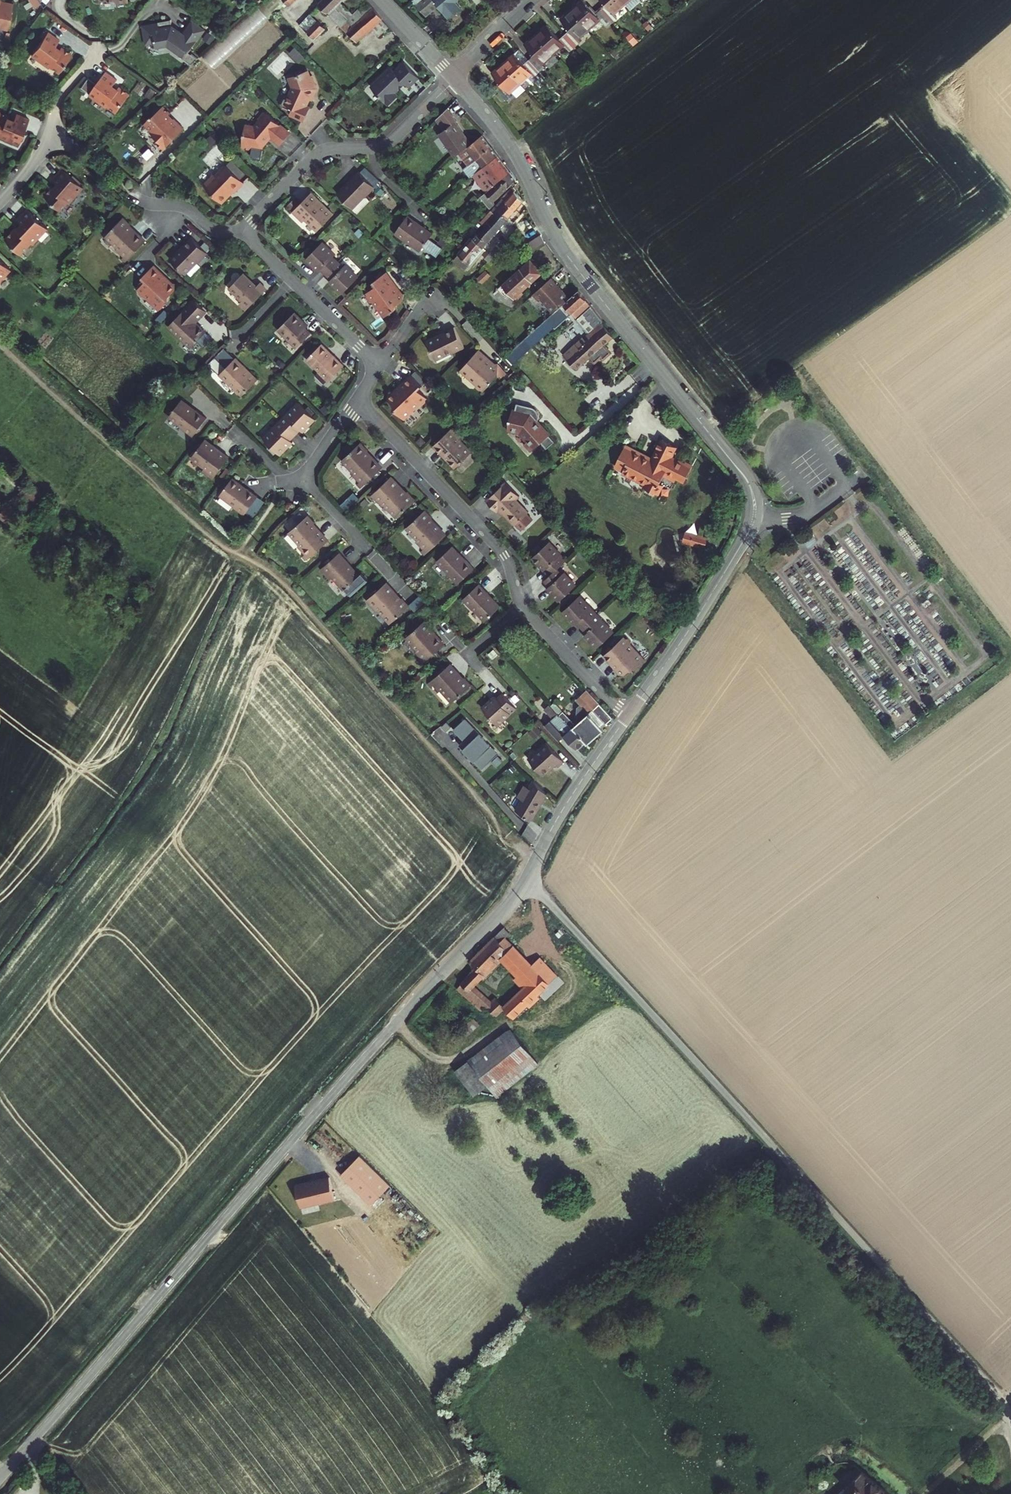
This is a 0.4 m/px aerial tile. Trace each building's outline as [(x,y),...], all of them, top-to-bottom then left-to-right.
[(10,24),(15,0),(0,0),(0,22),(10,24)] [(270,15),(283,4),(280,0),(266,0),(261,4),(270,15)] [(373,24),(379,31),(388,22),(369,0),(365,0),(353,10),(343,0),(322,0),(321,1),(357,38),(373,24)] [(421,10),(433,0),(443,12),(454,3),(451,0),(412,0),(421,10)] [(572,6),(590,25),(601,14),(607,19),(611,15),(600,4),(595,8),(587,0),(578,0),(572,6)] [(624,0),(604,0),(600,4),(611,15),(616,10),(615,9),(624,0)] [(590,25),(572,6),(562,16),(571,26),(566,31),(577,42),(582,37),(580,35),(590,25)] [(311,10),(301,21),(316,35),(326,24),(311,10)] [(154,15),(154,33),(164,33),(164,38),(176,38),(181,42),(180,43),(187,48),(188,46),(193,50),(197,44),(213,23),(200,14),(191,27),(183,20),(183,15),(154,15)] [(573,46),(577,42),(566,31),(562,34),(549,21),(537,32),(556,52),(568,41),(573,46)] [(76,49),(65,41),(64,43),(59,39),(64,33),(52,24),(36,46),(54,59),(56,57),(65,64),(76,49)] [(545,62),(556,52),(537,32),(527,42),(535,51),(530,56),(541,68),(546,63),(545,62)] [(193,50),(192,51),(199,56),(206,50),(197,44),(193,50)] [(515,50),(504,61),(522,80),(533,69),(537,73),(541,68),(530,56),(525,61),(515,50)] [(373,81),(391,100),(401,91),(398,87),(408,78),(411,82),(422,72),(407,57),(397,66),(393,62),(373,81)] [(522,80),(504,61),(493,71),(504,82),(498,87),(510,98),(515,93),(512,90),(522,80)] [(135,88),(125,81),(123,84),(118,81),(123,74),(112,66),(101,80),(93,74),(86,83),(95,89),(112,101),(113,100),(122,106),(135,88)] [(309,105),(315,93),(314,88),(317,88),(316,80),(314,80),(310,80),(310,74),(294,75),(295,86),(292,95),(291,94),(288,95),(285,103),(286,106),(294,109),(292,114),(306,120),(313,107),(309,105)] [(154,127),(153,129),(159,135),(160,139),(164,143),(168,143),(185,125),(175,115),(174,116),(169,112),(171,110),(164,103),(155,112),(154,112),(146,119),(154,127)] [(13,111),(14,109),(2,104),(0,109),(0,127),(4,128),(3,130),(23,139),(35,113),(22,106),(18,114),(13,111)] [(456,117),(448,107),(437,117),(444,126),(439,130),(455,151),(463,146),(468,142),(471,140),(455,118),(456,117)] [(264,119),(259,126),(250,125),(245,147),(257,149),(258,144),(265,145),(274,135),(284,143),(294,132),(268,110),(262,117),(264,119)] [(498,151),(483,131),(471,140),(468,142),(463,146),(478,166),(489,158),(498,151)] [(478,166),(485,175),(496,167),(505,160),(498,151),(489,158),(478,166)] [(235,159),(229,165),(243,179),(249,173),(235,159)] [(505,160),(496,167),(501,174),(502,176),(511,169),(505,160)] [(63,177),(59,181),(57,179),(48,188),(62,201),(70,192),(72,194),(86,179),(67,161),(57,172),(63,177)] [(237,193),(247,183),(243,179),(229,165),(218,176),(217,174),(207,185),(225,202),(233,194),(232,193),(235,191),(237,193)] [(478,166),(474,170),(481,178),(485,175),(478,166)] [(366,193),(368,194),(378,184),(361,167),(351,177),(353,179),(340,191),(354,205),(366,193)] [(485,175),(481,178),(488,187),(501,174),(496,167),(485,175)] [(516,176),(511,169),(502,176),(501,174),(488,187),(486,188),(494,197),(516,176)] [(496,205),(508,216),(524,196),(514,188),(507,197),(504,195),(496,205)] [(305,217),(307,214),(319,226),(335,210),(327,203),(325,205),(321,200),(323,198),(313,189),(295,208),(305,217)] [(372,198),(368,194),(366,193),(354,205),(360,210),(372,198)] [(25,218),(21,223),(19,221),(7,234),(23,249),(36,236),(37,237),(52,222),(30,202),(20,213),(25,218)] [(486,222),(495,230),(508,216),(496,205),(488,213),(491,216),(486,222)] [(396,230),(407,238),(409,236),(421,245),(433,229),(420,219),(421,219),(410,211),(396,230)] [(126,251),(130,255),(148,235),(137,225),(135,226),(130,222),(133,219),(126,212),(109,231),(120,242),(119,244),(126,251)] [(495,230),(486,222),(480,229),(478,228),(473,234),(484,244),(495,230)] [(531,239),(537,246),(546,238),(541,230),(531,239)] [(484,244),(473,234),(454,257),(465,266),(484,244)] [(203,261),(205,263),(214,252),(198,237),(189,247),(177,260),(191,273),(203,261)] [(309,255),(317,262),(317,261),(322,266),(323,265),(328,270),(341,257),(336,252),(337,250),(325,238),(309,255)] [(427,248),(439,254),(444,246),(432,239),(427,248)] [(490,250),(494,254),(501,245),(497,242),(490,250)] [(1,278),(14,264),(0,251),(0,277),(1,278)] [(516,293),(543,269),(532,256),(504,280),(516,293)] [(346,262),(341,257),(328,270),(334,276),(333,277),(338,281),(337,282),(344,289),(360,272),(348,260),(346,262)] [(138,285),(140,287),(140,289),(142,291),(144,293),(147,293),(160,306),(170,295),(171,291),(176,286),(177,279),(169,279),(164,274),(166,272),(154,261),(142,274),(145,277),(138,285)] [(378,280),(369,286),(370,288),(369,291),(372,294),(374,294),(386,311),(398,303),(399,299),(406,294),(406,288),(399,287),(397,282),(397,280),(389,268),(376,277),(378,280)] [(231,283),(244,296),(241,299),(248,306),(268,285),(261,278),(258,282),(244,269),(231,283)] [(570,296),(551,275),(533,292),(539,298),(541,296),(554,310),(570,296)] [(592,303),(579,288),(570,296),(554,310),(528,333),(533,337),(558,315),(559,316),(569,307),(571,309),(572,308),(579,316),(592,303)] [(208,327),(200,320),(198,322),(196,319),(208,306),(195,294),(170,321),(193,343),(208,327)] [(588,336),(567,355),(578,365),(593,352),(595,354),(601,348),(599,346),(614,332),(602,318),(603,317),(592,303),(579,316),(590,328),(585,333),(588,336)] [(309,323),(303,318),(304,317),(295,308),(279,325),(298,344),(313,329),(308,324),(309,323)] [(457,322),(444,329),(444,330),(430,337),(438,354),(453,347),(454,349),(467,343),(457,322)] [(323,341),(309,355),(321,366),(320,368),(330,378),(347,362),(336,351),(335,352),(323,341)] [(462,365),(476,380),(476,383),(479,387),(482,386),(484,389),(501,373),(501,361),(492,361),(487,355),(489,354),(482,346),(462,365)] [(252,368),(250,369),(245,364),(247,363),(237,353),(220,371),(229,381),(231,379),(236,384),(236,388),(239,390),(241,390),(244,392),(259,375),(252,368)] [(427,392),(420,385),(424,382),(413,370),(402,381),(404,382),(397,389),(390,389),(390,393),(394,398),(394,403),(405,414),(420,400),(423,400),(426,396),(426,394),(427,392)] [(209,414),(198,406),(197,408),(183,397),(171,413),(185,424),(184,425),(195,433),(209,414)] [(539,400),(538,400),(522,397),(519,410),(516,409),(513,424),(525,427),(533,435),(530,438),(537,445),(544,439),(549,445),(557,437),(543,422),(542,423),(538,419),(541,419),(542,417),(544,416),(545,415),(545,414),(546,413),(546,412),(546,411),(546,410),(546,408),(546,406),(545,405),(544,403),(542,402),(540,401),(539,400)] [(283,418),(297,432),(302,427),(303,429),(308,424),(309,425),(317,417),(301,400),(283,418)] [(297,432),(283,418),(265,435),(282,452),(289,446),(288,445),(293,439),(291,437),(297,432)] [(437,441),(447,452),(449,450),(453,455),(451,456),(458,464),(475,449),(464,436),(465,434),(456,424),(437,441)] [(665,444),(668,428),(652,425),(648,448),(624,443),(623,450),(617,449),(614,464),(624,466),(623,468),(640,471),(641,469),(649,471),(648,476),(650,479),(661,481),(663,479),(665,469),(662,468),(664,460),(676,462),(677,458),(685,459),(688,444),(672,441),(671,445),(665,444)] [(192,454),(205,465),(203,467),(213,475),(229,455),(219,447),(217,449),(212,445),(214,443),(205,436),(192,454)] [(385,464),(374,453),(372,455),(367,449),(369,448),(371,446),(364,438),(345,457),(356,469),(354,471),(361,479),(365,483),(385,464)] [(384,503),(387,501),(399,515),(419,496),(411,487),(409,489),(406,491),(402,487),(404,485),(394,473),(374,492),(377,496),(384,503)] [(247,486),(233,476),(221,492),(235,503),(234,504),(245,512),(259,493),(248,485),(247,486)] [(25,477),(20,483),(39,499),(44,494),(25,477)] [(518,495),(522,492),(508,478),(488,497),(499,508),(502,505),(517,521),(530,508),(518,495)] [(431,517),(433,515),(435,513),(428,506),(410,523),(421,535),(419,537),(426,545),(429,549),(448,532),(437,520),(435,522),(431,517)] [(307,549),(312,554),(331,538),(320,526),(319,527),(314,521),(315,520),(317,518),(311,511),(292,527),(302,540),(301,541),(307,549)] [(800,517),(792,523),(798,530),(806,524),(800,517)] [(688,530),(685,542),(708,549),(712,536),(688,530)] [(562,561),(571,553),(554,535),(537,552),(545,560),(545,559),(550,564),(551,562),(556,567),(562,561)] [(452,568),(450,571),(459,580),(476,564),(467,554),(466,555),(454,542),(440,555),(452,568)] [(352,581),(362,573),(351,560),(352,559),(343,548),(323,566),(332,576),(335,574),(346,586),(352,581)] [(312,554),(307,549),(303,552),(308,558),(312,554)] [(556,567),(548,575),(554,581),(553,581),(557,586),(556,587),(564,595),(580,579),(562,561),(556,567)] [(364,570),(362,573),(352,581),(359,588),(371,578),(364,570)] [(475,606),(476,604),(488,617),(502,604),(491,591),(492,590),(482,579),(465,595),(475,606)] [(398,601),(394,596),(398,592),(388,580),(367,598),(377,610),(379,608),(391,622),(410,606),(402,597),(398,601)] [(582,622),(599,607),(582,589),(563,606),(570,614),(571,613),(576,619),(577,617),(582,622)] [(587,627),(585,629),(590,634),(589,635),(597,643),(616,625),(599,607),(582,622),(587,627)] [(427,617),(407,633),(419,646),(417,648),(422,654),(425,658),(445,641),(437,631),(435,633),(430,628),(433,626),(434,625),(427,617)] [(625,630),(604,650),(612,658),(615,655),(620,661),(620,668),(628,669),(633,663),(636,664),(647,653),(632,638),(633,635),(630,633),(627,633),(625,630)] [(452,662),(432,679),(435,683),(440,689),(442,687),(453,700),(473,684),(466,675),(464,676),(462,678),(458,673),(460,671),(452,662)] [(590,711),(597,704),(585,691),(578,698),(590,711)] [(504,693),(499,698),(498,697),(492,702),(491,701),(483,708),(498,725),(517,708),(504,693)] [(560,714),(549,702),(544,707),(553,717),(546,725),(548,727),(560,714)] [(586,741),(587,743),(604,727),(602,725),(609,718),(597,704),(590,711),(576,723),(564,711),(560,714),(573,728),(574,727),(586,741)] [(573,728),(560,714),(548,727),(560,740),(565,735),(578,748),(586,741),(574,727),(573,728)] [(466,716),(455,728),(465,737),(459,744),(486,768),(503,749),(466,716)] [(433,730),(442,740),(449,734),(440,724),(433,730)] [(555,760),(557,763),(563,758),(546,739),(528,755),(543,772),(555,760)] [(532,819),(547,792),(537,781),(532,790),(528,787),(522,798),(524,800),(518,812),(532,819)] [(508,941),(509,942),(513,938),(507,933),(498,941),(503,945),(508,941)] [(498,941),(473,966),(479,972),(475,975),(483,984),(506,963),(522,979),(519,982),(527,991),(508,1009),(500,1002),(495,1007),(477,990),(468,982),(457,991),(491,1026),(506,1012),(515,1020),(552,987),(547,982),(534,967),(509,942),(508,941),(503,945),(498,941)] [(541,961),(534,967),(547,982),(555,975),(541,961)] [(468,982),(477,990),(483,984),(475,975),(468,982)] [(508,1025),(467,1055),(486,1082),(493,1092),(534,1061),(508,1025)] [(467,1055),(450,1068),(469,1095),(486,1082),(467,1055)] [(343,1174),(375,1204),(394,1184),(363,1154),(343,1174)] [(300,1183),(305,1207),(340,1199),(334,1175),(300,1183)] [(861,1471),(844,1488),(837,1493),(889,1493),(861,1471)]
